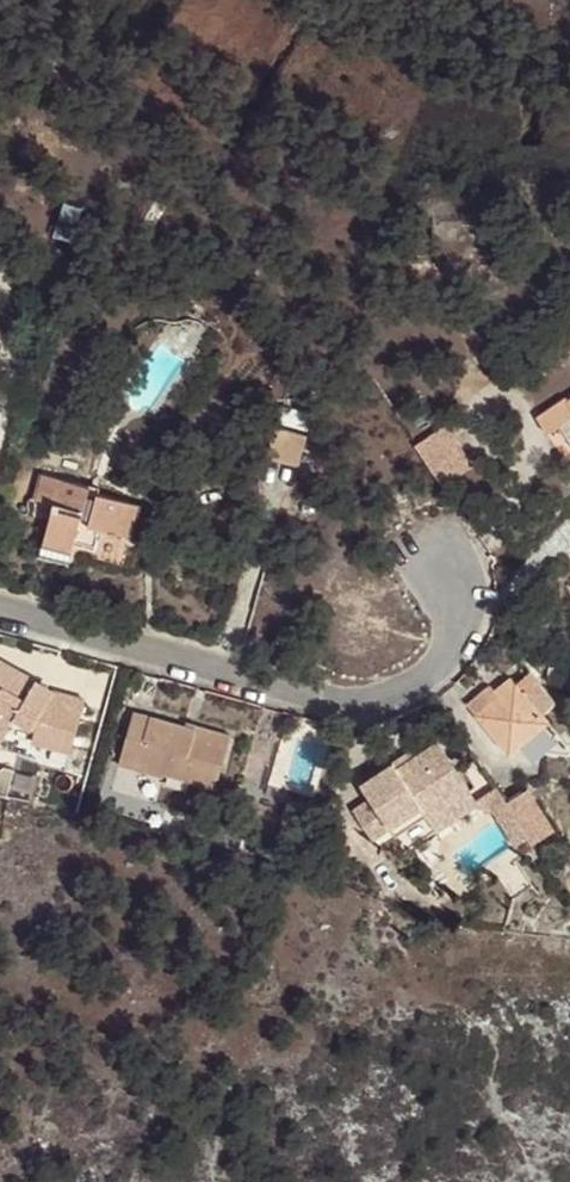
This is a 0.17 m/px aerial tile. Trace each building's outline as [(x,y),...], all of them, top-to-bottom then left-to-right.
[(569,403),(567,401),(566,398),(536,417),(547,434),(569,418),(569,403)] [(275,427),(267,457),(297,466),(306,436),(275,427)] [(459,443),(427,463),(441,486),(473,464),(459,443)] [(134,535),(142,507),(99,494),(97,494),(96,497),(87,495),(90,487),(42,474),(36,497),(54,502),(43,544),(72,552),(75,542),(82,516),(91,518),(89,523),(104,528),(134,535)] [(91,483),(90,487),(87,495),(96,497),(97,494),(99,494),(101,486),(91,483)] [(98,549),(104,528),(89,523),(91,518),(82,516),(75,542),(98,549)] [(69,564),(72,552),(43,544),(40,555),(69,564)] [(83,708),(50,699),(54,690),(13,667),(6,678),(0,675),(0,733),(5,736),(14,719),(32,728),(34,730),(31,742),(71,753),(83,708)] [(511,675),(494,689),(487,695),(483,689),(466,703),(509,754),(517,747),(567,752),(569,749),(569,746),(542,712),(556,700),(539,679),(524,692),(511,675)] [(490,684),(483,689),(487,695),(494,689),(490,684)] [(134,711),(119,765),(136,769),(137,766),(163,774),(216,788),(231,735),(188,723),(187,726),(134,711)] [(479,804),(438,740),(395,768),(393,764),(362,784),(371,798),(353,810),(372,840),(391,827),(421,807),(427,816),(437,831),(479,804)] [(160,785),(163,774),(137,766),(136,769),(134,777),(160,785)] [(517,787),(502,796),(511,811),(515,816),(530,807),(517,787)] [(498,790),(479,804),(493,823),(511,811),(502,796),(498,790)] [(396,836),(427,816),(421,807),(391,827),(396,836)]
